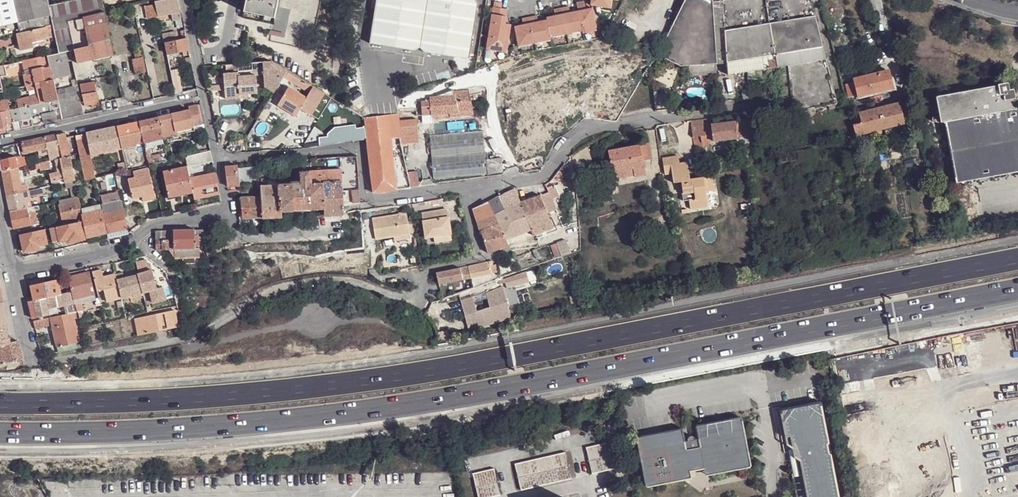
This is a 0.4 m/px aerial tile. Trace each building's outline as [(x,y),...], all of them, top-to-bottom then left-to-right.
[(18,31),(11,0),(0,0),(0,35),(18,31)] [(18,31),(54,23),(50,6),(48,0),(11,0),(18,31)] [(54,23),(64,21),(84,17),(105,13),(102,0),(76,0),(50,6),(54,23)] [(159,16),(172,13),(173,20),(182,18),(178,0),(163,0),(156,2),(156,5),(159,16)] [(246,13),(278,19),(282,0),(249,0),(246,13)] [(278,19),(273,43),(314,51),(324,0),(282,0),(278,19)] [(371,43),(414,49),(420,47),(423,50),(425,51),(438,53),(469,58),(478,3),(477,0),(377,0),(371,43)] [(589,7),(610,10),(611,1),(617,2),(618,0),(590,0),(589,7)] [(655,49),(674,60),(687,60),(711,60),(712,60),(711,0),(682,0),(655,49)] [(712,60),(727,60),(724,29),(722,0),(711,0),(712,60)] [(724,29),(768,23),(816,16),(812,0),(722,0),(724,29)] [(493,2),(485,50),(506,53),(510,26),(505,25),(507,10),(500,9),(501,4),(493,2)] [(523,26),(513,28),(518,48),(550,41),(550,39),(582,32),(582,35),(596,32),(591,9),(585,10),(583,2),(576,3),(577,12),(569,14),(568,8),(553,11),(555,17),(546,19),(546,21),(537,23),(536,17),(521,20),(523,26)] [(159,16),(156,5),(146,7),(148,19),(159,16)] [(105,13),(84,17),(90,46),(75,50),(78,63),(115,55),(105,13)] [(768,23),(773,55),(824,47),(816,16),(768,23)] [(90,46),(84,17),(64,21),(66,30),(70,29),(75,50),(90,46)] [(54,23),(60,53),(65,52),(70,51),(66,30),(64,21),(54,23)] [(768,23),(724,29),(727,60),(727,62),(773,55),(768,23)] [(44,27),(38,28),(41,41),(46,39),(44,27)] [(41,41),(38,28),(17,33),(21,50),(33,47),(32,43),(41,41)] [(66,30),(70,51),(75,50),(70,29),(66,30)] [(163,34),(166,43),(178,40),(176,32),(163,34)] [(166,43),(168,54),(174,53),(190,49),(188,38),(178,40),(166,43)] [(773,55),(777,77),(781,108),(793,107),(794,114),(839,104),(824,47),(773,55)] [(137,59),(144,58),(143,51),(135,51),(137,59)] [(60,53),(48,56),(54,79),(70,76),(68,63),(65,52),(60,53)] [(168,54),(169,61),(176,60),(174,53),(168,54)] [(773,55),(727,62),(728,73),(747,70),(748,81),(749,81),(777,77),(773,55)] [(43,57),(31,60),(33,69),(36,84),(42,83),(49,81),(43,57)] [(137,74),(147,72),(144,58),(137,59),(134,59),(137,74)] [(31,60),(23,61),(26,71),(33,69),(31,60)] [(169,61),(171,71),(178,70),(176,60),(169,61)] [(711,60),(687,60),(687,70),(711,70),(711,60)] [(263,63),(266,89),(274,93),(284,77),(287,71),(272,62),(263,63)] [(566,64),(497,88),(500,102),(571,77),(566,64)] [(26,71),(23,73),(26,86),(30,86),(36,84),(33,69),(26,71)] [(885,88),(893,86),(889,69),(855,77),(856,82),(844,84),(847,97),(857,95),(859,95),(868,92),(885,88)] [(174,83),(176,94),(183,93),(178,70),(171,71),(174,83)] [(312,87),(287,71),(284,77),(309,93),(312,87)] [(240,74),(225,76),(228,101),(243,99),(242,96),(250,95),(259,93),(257,76),(240,78),(240,74)] [(568,80),(499,105),(521,161),(548,151),(543,137),(571,127),(568,120),(581,115),(568,80)] [(49,81),(42,83),(43,88),(45,97),(47,103),(59,100),(58,97),(54,81),(49,81)] [(95,81),(80,84),(85,106),(92,105),(99,103),(95,81)] [(58,97),(59,100),(80,96),(78,84),(64,87),(66,95),(58,97)] [(1013,91),(1012,91),(1010,91),(1009,85),(1008,84),(936,98),(941,123),(944,123),(944,121),(1016,108),(1015,99),(1016,98),(1016,96),(1015,92),(1013,91)] [(857,95),(858,99),(896,89),(895,86),(893,86),(885,88),(868,92),(859,95),(857,95)] [(319,119),(332,98),(312,87),(309,93),(305,98),(287,87),(276,104),(295,115),(299,108),(312,116),(319,119)] [(453,89),(430,98),(432,115),(437,115),(449,114),(459,112),(456,99),(453,89)] [(41,104),(40,98),(40,95),(7,101),(6,98),(0,99),(0,112),(41,104)] [(80,96),(59,100),(63,119),(84,114),(80,96)] [(430,98),(416,103),(417,115),(432,115),(430,98)] [(472,98),(456,99),(459,112),(449,114),(449,118),(473,116),(472,98)] [(0,112),(0,130),(8,128),(7,124),(13,122),(20,121),(22,129),(63,119),(59,100),(47,103),(41,104),(0,112)] [(863,123),(865,133),(879,130),(878,128),(884,126),(890,125),(891,126),(904,124),(899,104),(861,113),(863,123)] [(189,107),(190,111),(159,118),(164,138),(168,137),(171,137),(176,136),(174,130),(203,124),(203,123),(199,105),(189,107)] [(793,107),(781,108),(782,116),(794,114),(793,107)] [(1017,172),(1017,108),(1016,108),(944,121),(944,123),(955,183),(1017,172)] [(769,120),(768,109),(755,111),(756,121),(769,120)] [(374,193),(397,190),(393,151),(392,139),(400,139),(399,121),(398,115),(398,114),(364,118),(367,139),(374,193)] [(159,118),(140,122),(145,143),(146,148),(149,147),(148,142),(165,139),(164,138),(159,118)] [(709,141),(714,141),(712,124),(713,124),(713,118),(692,121),(693,130),(694,136),(702,136),(702,142),(709,141)] [(400,139),(402,144),(418,142),(416,119),(399,121),(400,139)] [(736,121),(739,137),(748,136),(746,119),(736,121)] [(20,121),(13,122),(15,130),(22,129),(20,121)] [(714,141),(739,137),(736,121),(713,124),(712,124),(714,141)] [(0,130),(0,134),(15,130),(13,122),(7,124),(8,128),(0,130)] [(140,122),(121,126),(126,147),(145,143),(140,122)] [(855,124),(857,135),(865,133),(863,123),(855,124)] [(906,130),(904,124),(891,126),(885,129),(886,135),(906,130)] [(118,126),(86,134),(90,153),(102,150),(103,155),(123,150),(118,126)] [(435,179),(488,174),(487,166),(486,160),(483,131),(430,135),(435,179)] [(66,133),(58,135),(63,158),(70,156),(66,133)] [(626,133),(617,134),(618,142),(627,140),(626,133)] [(90,153),(86,134),(76,136),(86,180),(95,178),(91,157),(90,153)] [(58,135),(22,143),(25,153),(40,150),(42,155),(50,154),(52,160),(55,160),(60,158),(63,158),(58,135)] [(694,136),(696,147),(704,146),(704,147),(709,146),(709,141),(702,142),(702,136),(694,136)] [(393,151),(402,150),(402,144),(400,139),(392,139),(393,151)] [(609,148),(613,170),(633,167),(634,174),(634,175),(645,173),(643,160),(653,158),(651,142),(609,148)] [(572,165),(573,179),(581,178),(579,167),(591,164),(589,158),(586,147),(576,155),(574,156),(572,160),(572,165)] [(813,158),(811,149),(786,153),(787,161),(813,158)] [(211,153),(187,158),(190,168),(214,162),(211,153)] [(160,155),(162,163),(170,162),(168,154),(160,155)] [(665,172),(689,170),(688,161),(680,162),(679,154),(663,156),(665,172)] [(72,181),(76,181),(75,176),(73,170),(71,159),(71,157),(70,156),(63,158),(60,158),(65,179),(66,183),(72,181)] [(0,160),(3,171),(18,167),(17,163),(16,157),(0,160)] [(360,191),(357,157),(341,158),(340,169),(342,170),(343,192),(352,191),(360,191)] [(60,158),(55,160),(58,172),(51,174),(53,182),(53,185),(60,184),(59,180),(65,179),(60,158)] [(41,170),(50,168),(49,161),(39,163),(41,170)] [(118,165),(120,172),(128,171),(126,167),(126,163),(118,165)] [(488,174),(502,173),(502,165),(487,166),(488,174)] [(256,166),(238,167),(240,184),(250,182),(249,172),(255,172),(256,166)] [(3,171),(7,195),(22,193),(23,192),(22,186),(18,167),(3,171)] [(226,168),(228,188),(240,187),(240,184),(238,167),(226,168)] [(633,167),(613,170),(614,177),(634,174),(633,167)] [(190,168),(165,173),(170,195),(178,193),(179,197),(182,196),(181,192),(186,192),(187,195),(195,194),(192,179),(190,168)] [(283,218),(282,212),(324,210),(324,217),(345,216),(343,192),(342,170),(340,169),(299,172),(300,181),(300,183),(291,183),(261,185),(261,196),(241,197),(242,219),(262,218),(262,219),(283,218)] [(689,170),(665,172),(666,174),(673,173),(673,182),(682,181),(684,194),(688,194),(693,193),(694,198),(689,198),(689,201),(690,210),(708,207),(706,191),(704,176),(690,178),(689,170)] [(408,172),(411,188),(418,186),(417,171),(408,172)] [(220,194),(216,174),(192,179),(195,194),(196,199),(220,194)] [(704,176),(706,191),(715,190),(713,175),(704,176)] [(130,180),(134,198),(146,196),(156,194),(152,176),(130,180)] [(861,180),(862,187),(868,186),(868,183),(870,183),(869,179),(861,180)] [(548,213),(552,211),(558,209),(554,198),(560,195),(556,184),(548,187),(550,192),(545,194),(541,195),(532,198),(521,202),(521,203),(531,228),(533,235),(538,234),(543,232),(553,228),(548,213)] [(501,196),(489,202),(474,209),(479,222),(481,231),(488,252),(507,245),(512,243),(509,237),(531,228),(521,203),(521,202),(516,190),(501,196)] [(22,193),(24,202),(31,201),(30,195),(29,191),(28,191),(23,192),(22,193)] [(360,191),(352,191),(352,200),(360,199),(360,191)] [(7,195),(9,205),(24,202),(22,193),(7,195)] [(591,204),(599,203),(598,194),(590,195),(591,204)] [(122,202),(121,195),(104,199),(104,206),(122,202)] [(82,223),(85,222),(83,216),(82,211),(79,197),(74,198),(60,201),(65,226),(82,223)] [(9,205),(11,212),(25,209),(24,202),(9,205)] [(104,206),(107,215),(124,212),(122,202),(104,206)] [(82,211),(83,216),(103,211),(102,207),(82,211)] [(11,212),(15,229),(32,225),(29,212),(28,208),(25,209),(11,212)] [(450,209),(425,212),(428,235),(453,231),(450,209)] [(29,212),(32,225),(38,224),(35,211),(29,212)] [(99,236),(108,234),(104,211),(103,211),(83,216),(85,222),(88,238),(99,236)] [(408,211),(374,216),(377,238),(396,236),(411,234),(408,211)] [(544,235),(559,229),(552,211),(548,213),(553,228),(543,232),(538,234),(538,237),(544,235)] [(107,215),(110,233),(128,230),(124,212),(107,215)] [(70,243),(85,240),(82,223),(65,226),(58,228),(61,242),(69,240),(70,243)] [(55,243),(61,242),(58,228),(52,229),(55,243)] [(48,244),(45,230),(21,236),(25,253),(34,251),(33,247),(48,244)] [(128,230),(110,233),(111,239),(129,234),(128,230)] [(197,239),(197,231),(173,232),(174,241),(157,242),(157,251),(176,250),(197,250),(197,245),(197,239)] [(204,231),(197,231),(197,239),(199,239),(199,245),(197,245),(197,250),(206,249),(204,231)] [(173,232),(157,232),(157,242),(174,241),(173,232)] [(580,248),(577,237),(566,240),(570,252),(580,248)] [(550,247),(554,259),(563,256),(569,254),(565,242),(559,244),(550,247)] [(364,249),(357,250),(359,260),(366,259),(364,249)] [(197,258),(197,250),(176,250),(177,256),(184,257),(184,258),(197,258)] [(139,273),(139,276),(150,272),(148,267),(145,262),(137,264),(139,273)] [(490,262),(470,266),(473,277),(492,274),(490,262)] [(437,272),(440,283),(470,278),(468,267),(448,271),(447,270),(437,272)] [(158,273),(163,277),(167,275),(166,273),(161,269),(158,273)] [(103,271),(94,273),(98,292),(105,290),(108,301),(122,298),(117,275),(105,278),(103,271)] [(157,290),(158,291),(158,290),(153,271),(150,272),(139,276),(144,294),(157,290)] [(135,296),(144,294),(139,276),(139,273),(123,278),(122,272),(116,273),(117,275),(122,298),(123,299),(135,296)] [(477,312),(475,304),(483,301),(511,292),(516,291),(514,284),(527,280),(525,272),(498,282),(499,286),(508,284),(509,285),(481,295),(473,298),(463,301),(468,324),(473,323),(469,313),(477,312)] [(95,296),(91,274),(70,279),(73,293),(78,313),(79,318),(85,316),(84,312),(83,312),(79,299),(95,296)] [(73,293),(70,279),(59,282),(62,295),(73,293)] [(59,282),(32,287),(34,298),(34,301),(62,295),(59,282)] [(157,296),(159,302),(168,300),(165,288),(158,290),(158,291),(157,290),(158,296),(157,296)] [(147,303),(147,305),(151,304),(159,302),(157,296),(158,296),(157,290),(144,294),(147,303)] [(30,302),(34,319),(50,316),(49,310),(67,306),(70,315),(74,314),(78,313),(73,293),(62,295),(34,301),(30,302)] [(136,305),(147,303),(144,294),(135,296),(136,305)] [(500,305),(477,312),(469,313),(473,323),(474,327),(512,318),(508,302),(505,303),(500,305)] [(167,313),(171,329),(178,328),(177,326),(176,322),(174,311),(167,313)] [(134,322),(137,336),(171,329),(167,313),(145,317),(146,320),(134,322)] [(70,315),(52,319),(54,326),(59,348),(60,348),(75,344),(80,343),(75,320),(74,314),(70,315)] [(52,319),(35,322),(36,329),(37,329),(54,326),(52,319)] [(12,344),(7,323),(0,325),(0,346),(12,344)] [(19,342),(13,344),(12,344),(0,346),(0,366),(24,360),(19,342)] [(76,349),(75,344),(60,348),(61,353),(76,349)] [(796,496),(839,496),(831,456),(829,454),(828,446),(829,444),(821,404),(819,403),(781,410),(779,412),(796,496)] [(682,429),(637,438),(636,440),(645,486),(648,488),(683,481),(692,468),(700,466),(714,475),(749,469),(751,466),(742,420),(739,418),(695,427),(697,440),(694,441),(694,439),(692,437),(689,437),(687,439),(687,442),(685,443),(682,429)] [(610,440),(589,445),(595,471),(617,466),(610,440)] [(568,450),(518,462),(524,488),(574,476),(568,450)] [(475,471),(481,496),(482,496),(503,492),(497,466),(475,471)]
